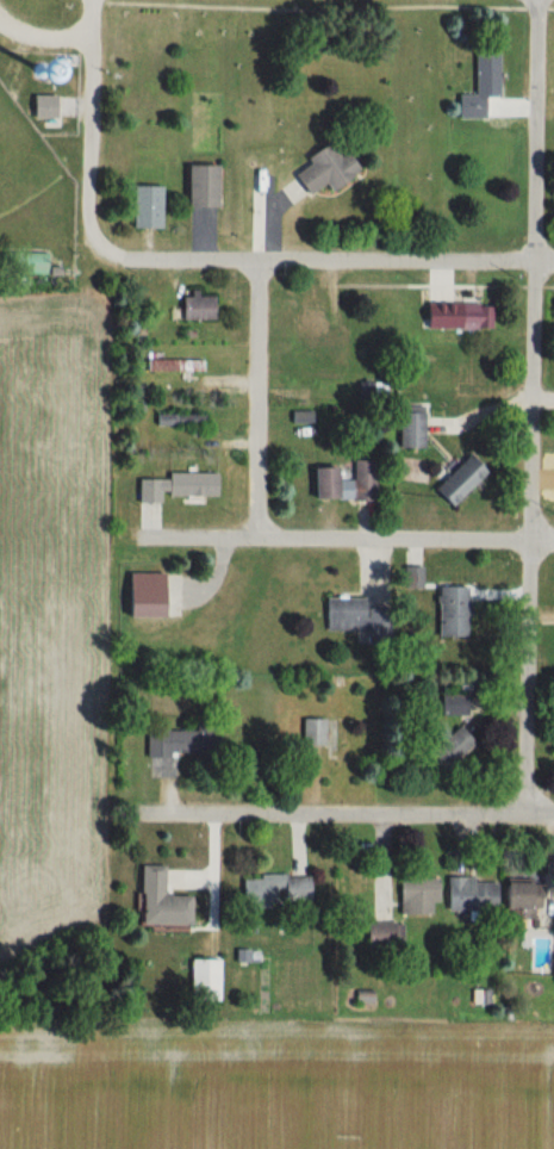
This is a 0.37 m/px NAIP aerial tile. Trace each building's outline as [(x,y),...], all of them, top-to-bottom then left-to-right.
[(498,52),(474,53),(474,96),(462,96),(462,118),(483,118),(483,96),(498,96),(498,52)] [(54,95),(32,95),(32,117),(54,117),(54,95)] [(304,156),(308,162),(292,172),(305,194),(324,182),(329,189),(359,171),(346,150),(340,154),(331,139),(304,156)] [(186,165),(186,206),(215,206),(215,165),(186,165)] [(132,227),(161,227),(161,185),(132,185),(132,227)] [(47,274),(47,252),(6,252),(6,274),(47,274)] [(180,294),(180,319),(214,319),(214,294),(180,294)] [(491,330),(491,303),(456,303),(456,330),(491,330)] [(146,360),(146,371),(203,371),(203,360),(146,360)] [(398,411),(398,448),(419,448),(419,411),(398,411)] [(156,425),(202,425),(202,414),(156,414),(156,425)] [(450,508),(486,471),(468,453),(432,490),(450,508)] [(375,460),(353,460),(353,480),(333,480),(333,467),(311,467),(311,500),(375,500),(375,460)] [(137,502),(160,502),(160,496),(216,497),(217,473),(167,473),(166,479),(137,479),(137,502)] [(403,587),(421,587),(421,567),(403,567),(403,587)] [(124,618),(162,618),(162,573),(124,573),(124,618)] [(466,587),(436,587),(436,627),(466,627),(466,587)] [(324,634),(383,634),(383,600),(324,600),(324,634)] [(467,693),(440,693),(440,714),(467,714),(467,693)] [(325,744),(325,718),(301,718),(301,744),(325,744)] [(475,743),(458,725),(425,757),(442,774),(475,743)] [(178,775),(177,755),(214,754),(214,729),(147,730),(148,775),(178,775)] [(162,865),(139,865),(138,924),(188,924),(188,895),(161,895),(162,865)] [(309,874),(242,875),(242,903),(310,902),(309,874)] [(437,902),(437,877),(399,877),(399,914),(432,914),(432,902),(437,902)] [(496,878),(446,878),(446,911),(496,911),(496,878)] [(542,882),(502,883),(503,919),(542,918),(542,882)] [(402,945),(402,921),(366,921),(366,945),(402,945)] [(219,1000),(219,959),(190,959),(190,1001),(219,1000)]
